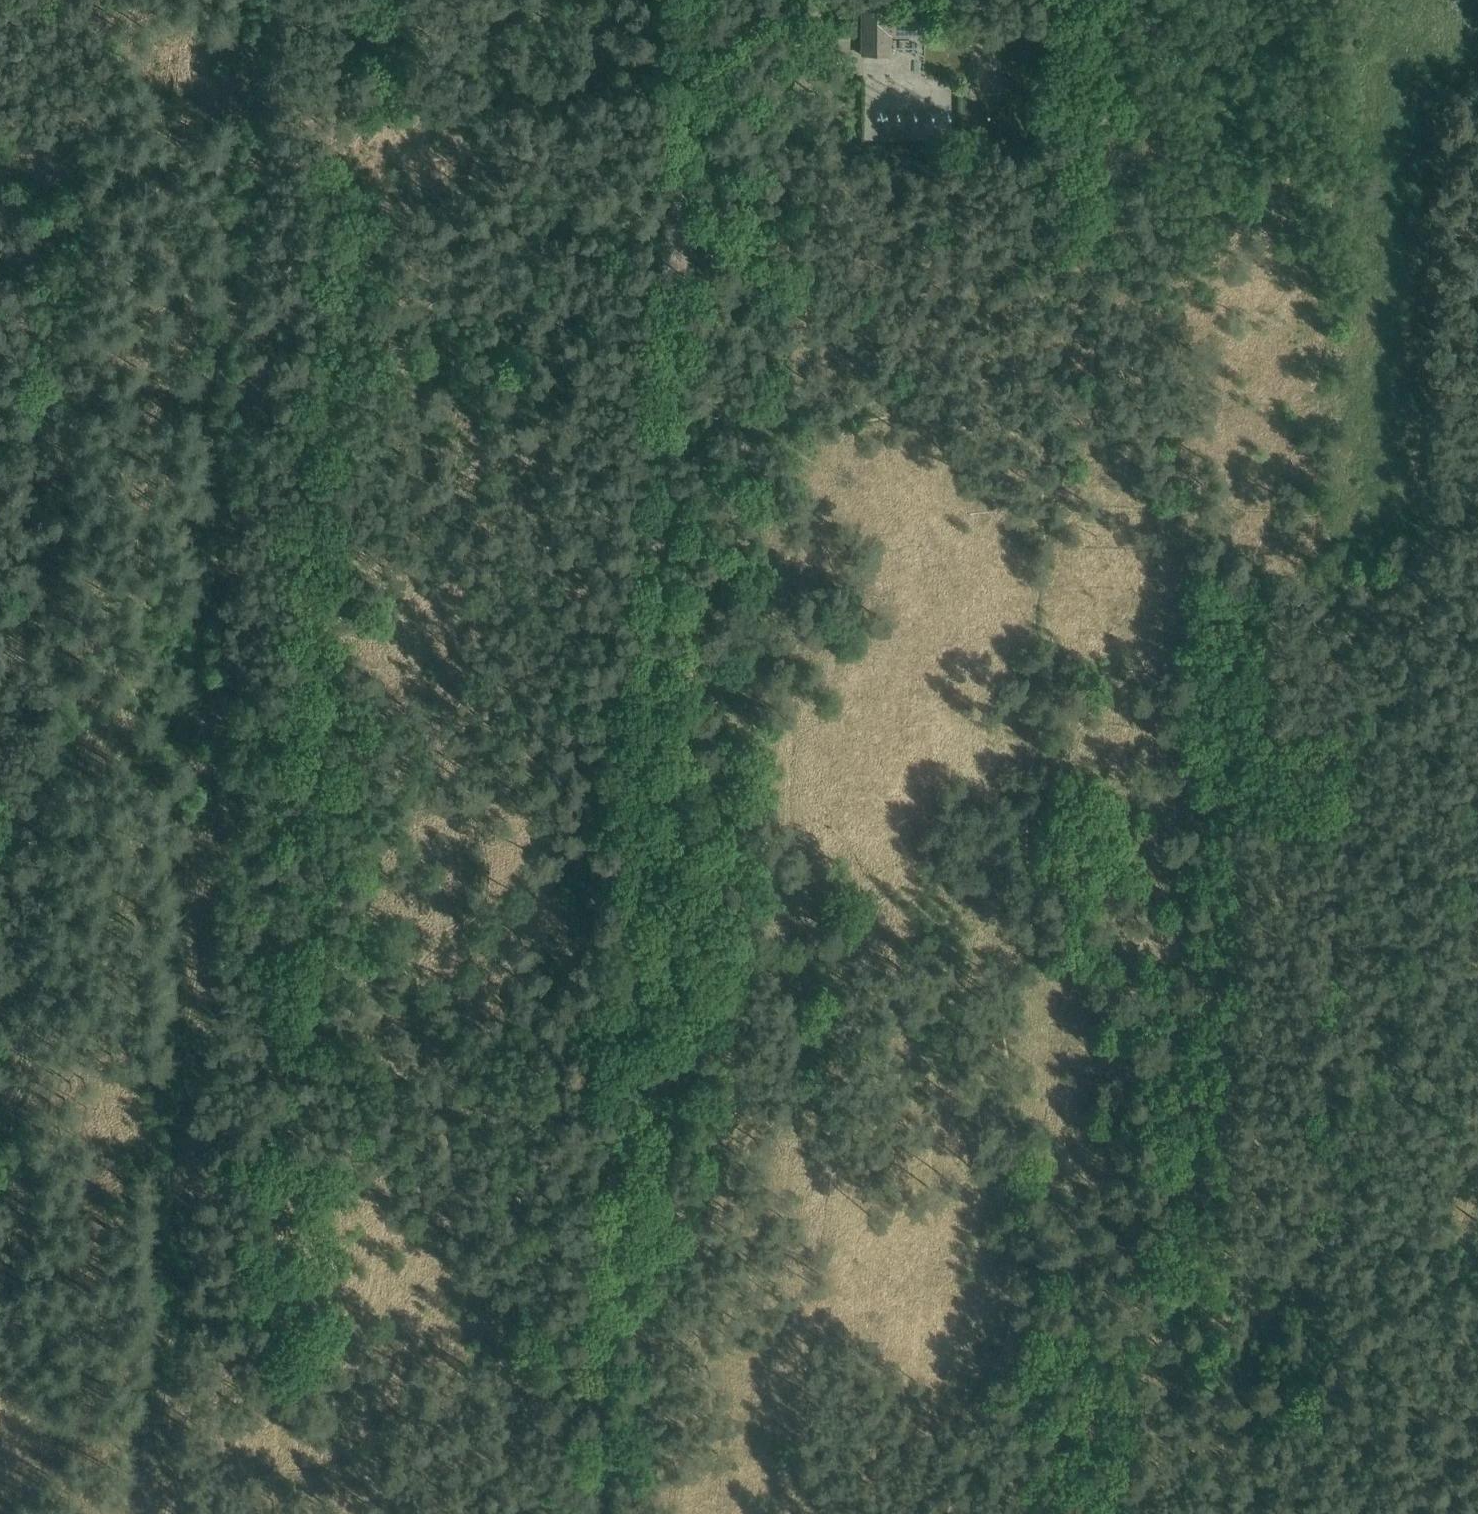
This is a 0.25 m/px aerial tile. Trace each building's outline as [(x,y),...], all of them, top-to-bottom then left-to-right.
[(925,10),(884,10),(864,10),(864,55),(890,55),(890,34),(925,34),(925,10)] [(879,122),(873,122),(874,129),(892,128),(890,104),(878,105),(879,122)]
